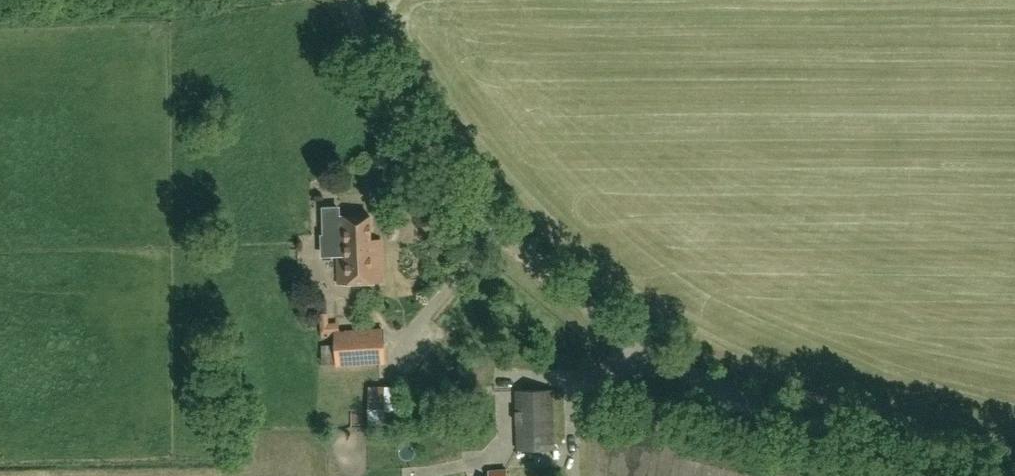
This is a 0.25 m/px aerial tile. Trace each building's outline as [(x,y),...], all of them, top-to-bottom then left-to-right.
[(335,216),(337,283),(382,281),(380,239),(370,239),(369,215),(335,216)] [(382,331),(339,333),(338,323),(328,323),(327,314),(317,314),(320,338),(335,337),(336,365),(384,363),(382,331)] [(408,385),(393,384),(392,405),(407,405),(408,385)] [(388,425),(390,388),(376,387),(374,425),(388,425)] [(552,391),(515,392),(517,449),(553,449),(552,391)]
